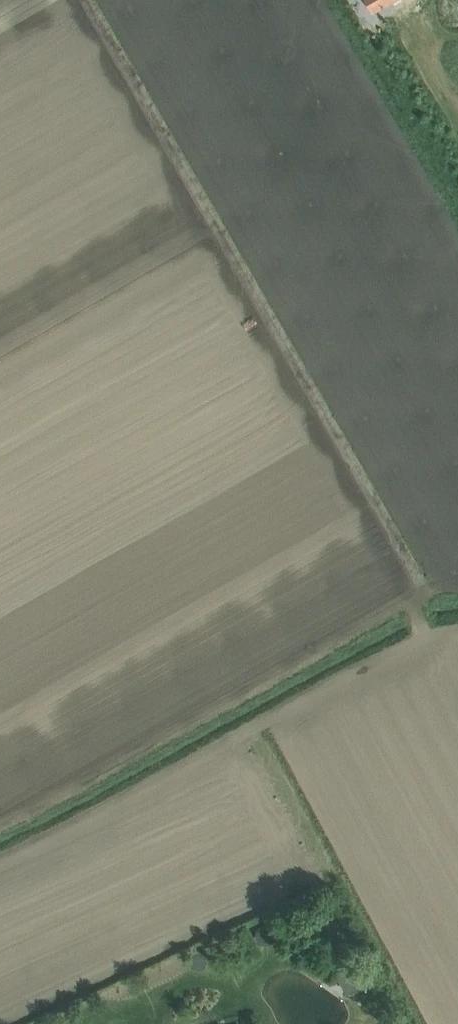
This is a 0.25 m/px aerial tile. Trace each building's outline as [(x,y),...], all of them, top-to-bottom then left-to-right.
[(393,0),(370,0),(376,10),(393,0)]
